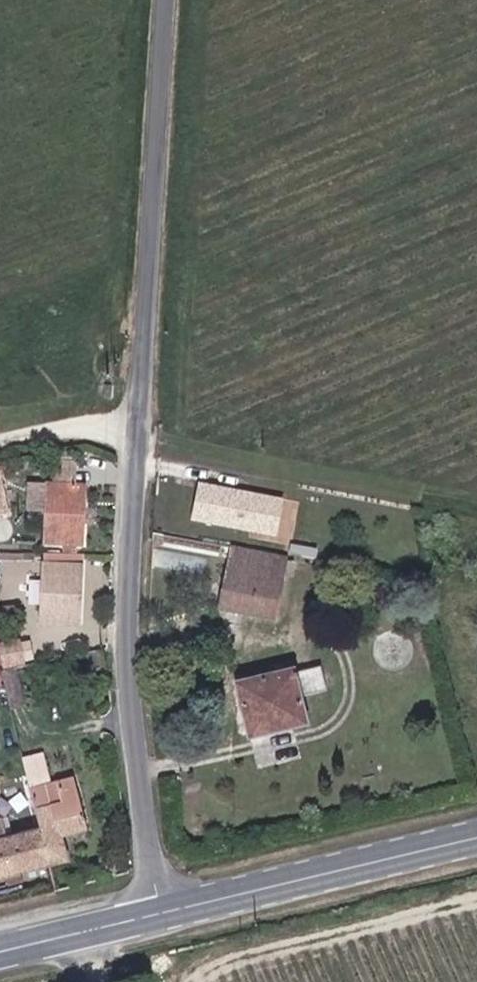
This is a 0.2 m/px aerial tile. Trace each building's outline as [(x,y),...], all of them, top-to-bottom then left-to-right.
[(76,485),(77,464),(54,463),(53,484),(76,485)] [(284,496),(198,481),(191,521),(277,537),(284,496)] [(46,512),(47,484),(30,483),(29,511),(46,512)] [(83,546),(85,486),(76,485),(53,484),(47,484),(46,512),(45,544),(83,546)] [(276,619),(288,558),(230,547),(217,609),(276,619)] [(79,626),(82,554),(45,553),(41,624),(79,626)] [(18,563),(0,563),(0,568),(0,587),(17,588),(18,563)] [(304,723),(298,697),(327,691),(321,666),(292,673),(292,672),(238,685),(250,736),(304,723)] [(20,682),(16,667),(7,669),(20,682)] [(70,865),(63,836),(91,830),(77,774),(29,785),(39,826),(7,834),(0,803),(0,881),(70,865)]
